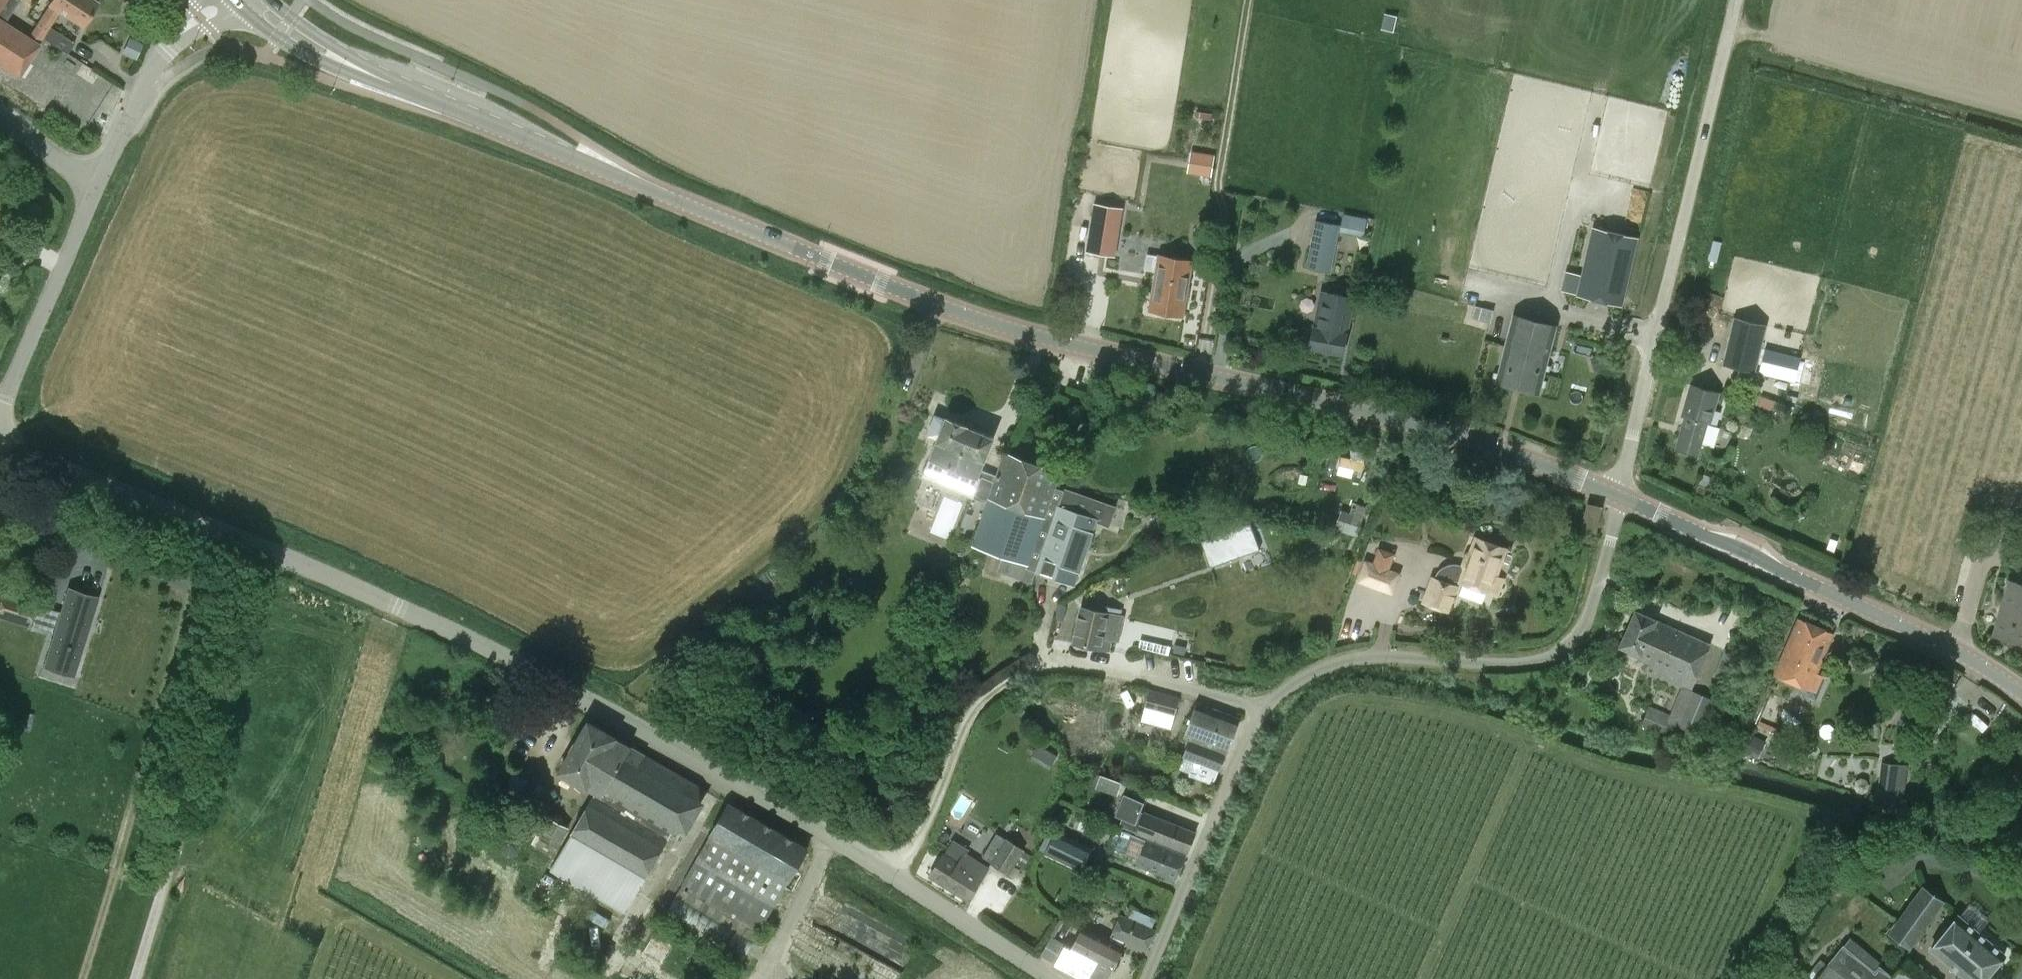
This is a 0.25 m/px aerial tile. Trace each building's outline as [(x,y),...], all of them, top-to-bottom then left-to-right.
[(43,38),(49,28),(38,21),(28,37),(5,22),(19,0),(0,0),(0,65),(18,76),(39,44),(38,44),(43,38)] [(49,4),(38,21),(49,28),(43,38),(68,54),(75,42),(50,26),(60,11),(82,25),(97,2),(94,0),(51,0),(49,4)] [(1384,13),(1381,29),(1393,31),(1396,15),(1384,13)] [(122,52),(136,58),(143,44),(129,38),(122,52)] [(1189,172),(1212,176),(1216,155),(1193,152),(1189,172)] [(1095,204),(1087,252),(1107,255),(1111,231),(1119,232),(1122,209),(1095,204)] [(1307,265),(1331,271),(1340,231),(1365,235),(1368,217),(1342,212),(1339,225),(1316,220),(1307,265)] [(1583,285),(1568,278),(1563,298),(1619,311),(1635,247),(1593,239),(1583,285)] [(1159,255),(1150,310),(1184,316),(1193,261),(1159,255)] [(1354,298),(1322,291),(1310,347),(1342,354),(1354,298)] [(1494,310),(1482,307),(1478,320),(1490,323),(1494,310)] [(1556,326),(1514,314),(1497,382),(1540,392),(1556,326)] [(1735,318),(1723,362),(1723,366),(1755,372),(1766,326),(1735,318)] [(1784,378),(1789,353),(1764,348),(1759,372),(1784,378)] [(1598,368),(1610,365),(1606,353),(1595,357),(1598,368)] [(1709,424),(1718,393),(1690,384),(1681,415),(1684,416),(1675,446),(1697,453),(1706,423),(1709,424)] [(981,469),(990,446),(994,437),(946,419),(935,414),(926,436),(938,440),(931,458),(923,476),(973,496),(972,498),(987,503),(996,475),(981,469)] [(1027,568),(1035,570),(1062,490),(1055,487),(1060,471),(1006,452),(1004,452),(996,475),(987,503),(972,546),(1028,565),(1027,568)] [(1109,523),(1114,506),(1064,491),(1062,490),(1035,570),(1035,572),(1075,585),(1097,521),(1109,523)] [(1201,541),(1210,567),(1259,549),(1250,524),(1201,541)] [(1458,586),(1460,580),(1497,594),(1503,578),(1495,575),(1505,549),(1476,538),(1465,566),(1463,566),(1455,564),(1452,564),(1449,565),(1444,567),(1439,570),(1435,577),(1431,576),(1422,601),(1448,612),(1458,586)] [(1374,562),(1365,560),(1357,581),(1393,594),(1401,572),(1390,568),(1396,554),(1378,548),(1374,562)] [(1992,634),(2021,642),(2021,584),(2008,580),(1992,634)] [(99,604),(68,592),(31,703),(63,712),(99,604)] [(1064,620),(1066,606),(1058,604),(1055,619),(1064,620)] [(1074,641),(1106,648),(1108,639),(1118,641),(1123,616),(1122,616),(1123,610),(1106,606),(1105,613),(1081,608),(1074,641)] [(1646,671),(1689,690),(1678,714),(1678,716),(1676,724),(1702,734),(1716,700),(1690,688),(1710,643),(1633,610),(1618,647),(1650,661),(1646,671)] [(1830,634),(1798,620),(1776,672),(1801,683),(1797,692),(1816,700),(1826,676),(1814,672),(1830,634)] [(1185,645),(1174,643),(1173,652),(1184,654),(1185,645)] [(1171,730),(1180,698),(1150,690),(1141,721),(1171,730)] [(1240,718),(1197,702),(1184,736),(1190,739),(1184,757),(1195,761),(1189,776),(1214,785),(1220,771),(1226,752),(1227,752),(1240,718)] [(1676,724),(1678,716),(1651,705),(1643,723),(1671,735),(1676,724)] [(627,912),(670,838),(669,837),(672,831),(675,833),(682,830),(690,834),(708,802),(702,799),(700,782),(631,746),(616,737),(589,721),(560,772),(587,787),(588,787),(596,792),(594,795),(593,794),(572,832),(573,833),(551,870),(580,887),(581,885),(627,912)] [(1758,757),(1765,742),(1754,737),(1748,752),(1758,757)] [(1057,750),(1044,742),(1036,756),(1049,764),(1057,750)] [(1899,797),(1901,784),(1906,785),(1908,764),(1880,761),(1876,794),(1899,797)] [(1123,782),(1100,775),(1096,788),(1118,797),(1123,782)] [(1144,803),(1124,794),(1115,816),(1124,819),(1121,825),(1187,851),(1195,832),(1141,810),(1144,803)] [(810,848),(729,800),(709,835),(710,836),(680,886),(682,887),(664,919),(742,964),(760,932),(761,933),(789,882),(790,882),(810,848)] [(570,826),(551,816),(536,846),(554,856),(570,826)] [(1082,871),(1093,846),(1057,829),(1045,854),(1082,871)] [(1110,848),(1111,849),(1112,849),(1113,850),(1114,851),(1114,854),(1177,880),(1186,856),(1147,840),(1122,830),(1121,834),(1120,834),(1119,834),(1117,834),(1115,834),(1114,834),(1114,835),(1113,836),(1112,836),(1110,838),(1110,839),(1109,840),(1109,841),(1109,844),(1109,845),(1109,846),(1110,846),(1110,847),(1110,848)] [(1023,871),(1031,854),(1024,851),(1025,849),(1006,837),(990,862),(1010,875),(1015,866),(1023,871)] [(966,854),(969,850),(954,840),(944,854),(931,876),(968,900),(988,867),(966,854)] [(1944,901),(1923,885),(1889,933),(1909,948),(1944,901)] [(1113,935),(1111,939),(1084,925),(1072,948),(1064,944),(1050,936),(1039,954),(1055,962),(1054,964),(1082,978),(1089,978),(1090,978),(1108,978),(1124,946),(1123,945),(1126,940),(1147,949),(1156,928),(1153,927),(1156,919),(1132,908),(1128,917),(1122,914),(1113,935)] [(2004,955),(1958,916),(1931,948),(1968,978),(1984,978),(2004,955)] [(1882,963),(1851,937),(1840,950),(1826,964),(1821,960),(1805,978),(1937,978),(1908,956),(1892,977),(1880,966),(1882,963)]
